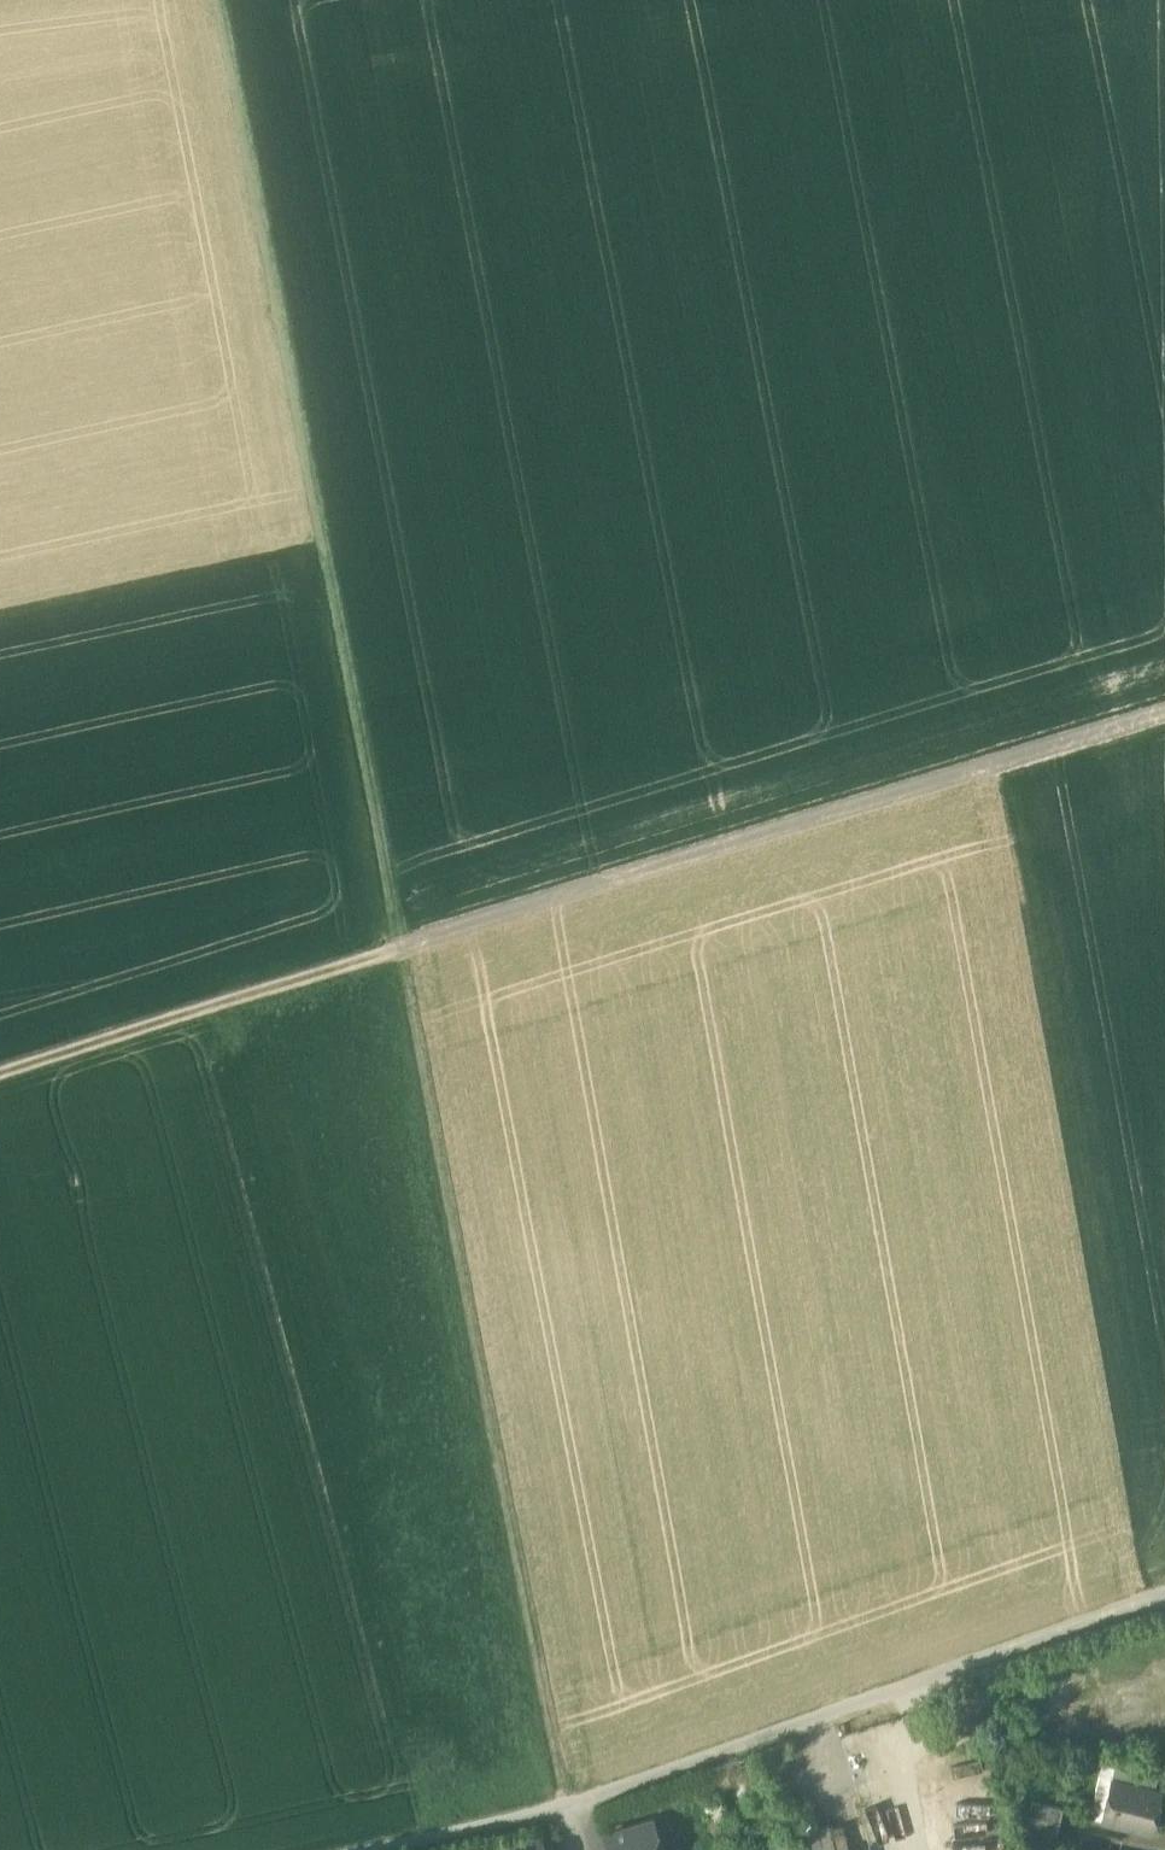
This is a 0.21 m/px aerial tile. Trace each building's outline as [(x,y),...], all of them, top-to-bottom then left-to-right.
[(1161,1792),(1111,1780),(1108,1794),(1113,1807),(1110,1821),(1152,1831),(1161,1792)] [(1026,1799),(1020,1834),(1056,1840),(1062,1805),(1026,1799)] [(605,1835),(610,1849),(661,1849),(652,1821),(605,1835)] [(503,1849),(543,1849),(541,1841),(503,1849)]
